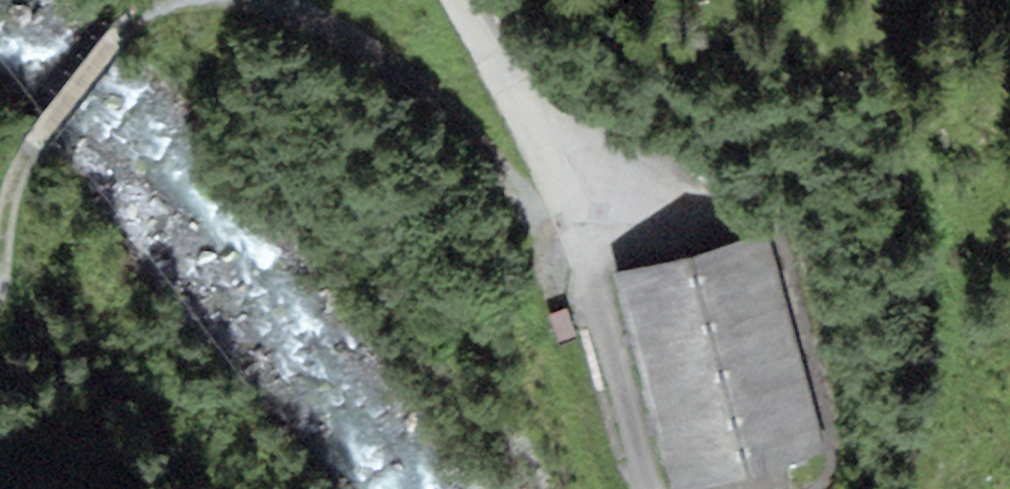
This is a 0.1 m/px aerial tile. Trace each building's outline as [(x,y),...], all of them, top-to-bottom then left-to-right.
[(776,229),(621,264),(672,487),(828,452),(776,229)]
